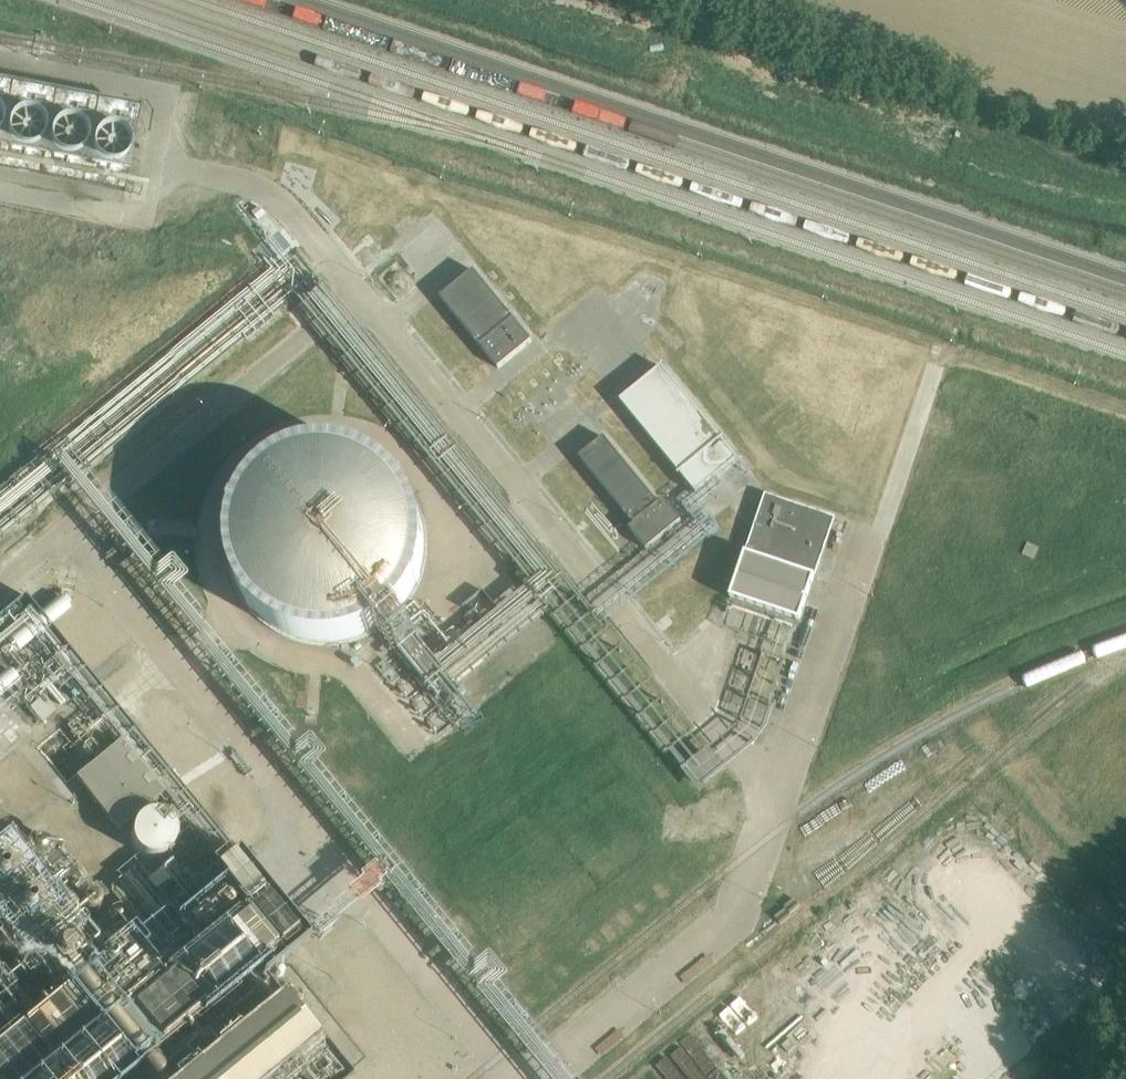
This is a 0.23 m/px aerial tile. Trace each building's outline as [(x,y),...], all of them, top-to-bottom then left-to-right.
[(0,86),(0,168),(125,192),(138,121),(137,121),(138,114),(139,114),(140,112),(0,86)] [(441,298),(499,369),(532,342),(474,271),(441,298)] [(681,475),(697,495),(739,460),(723,441),(724,439),(722,437),(721,438),(662,367),(620,402),(679,473),(677,474),(679,477),(681,475)] [(630,529),(647,550),(682,522),(664,500),(659,505),(604,438),(580,458),(635,525),(630,529)] [(424,557),(425,545),(425,533),(422,519),(417,506),(409,491),(401,479),(391,470),(380,463),(366,455),(355,451),(343,448),(328,447),(312,448),(301,451),(277,460),(267,467),(259,476),(251,484),(244,492),(238,503),(234,514),(231,526),(229,542),(230,558),(233,573),(240,591),(247,603),(255,613),(266,622),(277,630),(285,635),(296,639),(310,642),(323,643),(337,642),(350,641),(361,638),(372,633),(381,627),(396,615),(400,610),(407,602),(414,592),(420,581),(423,569),(424,557)] [(731,599),(800,623),(835,519),(766,495),(731,599)] [(30,593),(0,616),(0,643),(10,655),(77,604),(68,592),(43,611),(30,593)] [(0,677),(0,701),(28,677),(16,663),(0,677)] [(31,706),(48,721),(60,707),(43,692),(31,706)] [(718,748),(693,765),(706,785),(732,767),(718,748)] [(168,842),(170,834),(168,826),(164,820),(159,816),(151,813),(143,814),(136,818),(131,824),(129,829),(129,834),(130,841),(134,847),(140,852),(148,855),(156,853),(160,852),(163,849),(166,846),(168,842)] [(0,853),(0,933),(26,972),(44,960),(55,975),(100,945),(26,835),(0,853)] [(381,872),(377,889),(393,892),(397,875),(381,872)] [(220,1015),(270,977),(263,968),(283,953),(256,917),(170,982),(195,1015),(211,1003),(220,1015)] [(919,971),(939,963),(937,955),(916,962),(919,971)] [(317,1044),(280,999),(182,1078),(275,1078),(317,1044)] [(178,1018),(161,1018),(161,1037),(178,1037),(178,1018)] [(813,1043),(834,1051),(839,1038),(818,1030),(813,1043)]
